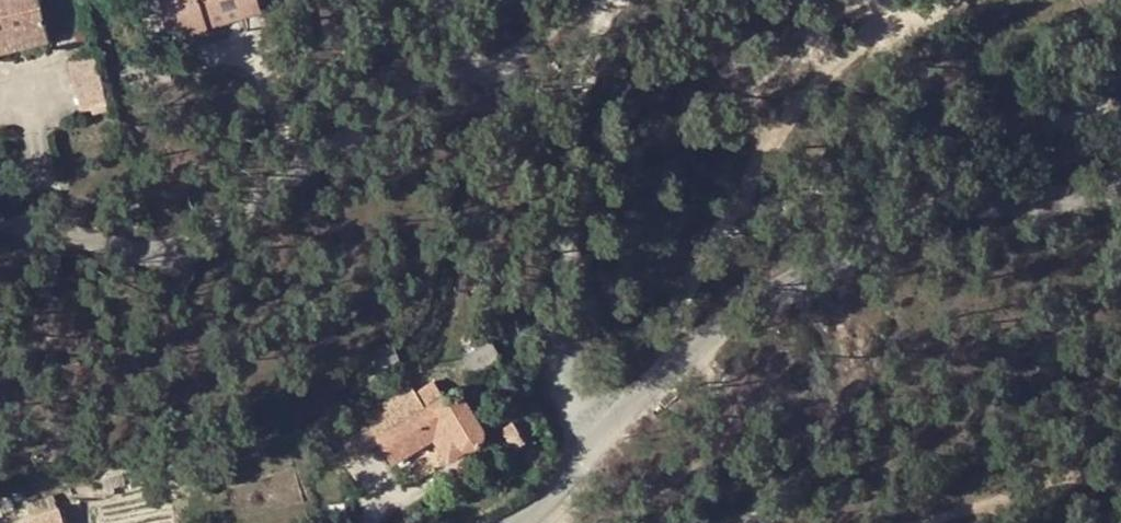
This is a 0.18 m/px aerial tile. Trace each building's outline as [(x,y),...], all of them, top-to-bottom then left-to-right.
[(48,41),(38,0),(0,0),(0,53),(48,41)] [(176,12),(186,36),(209,28),(205,17),(242,5),(246,16),(262,11),(258,0),(160,0),(162,5),(173,1),(176,12)] [(173,1),(162,5),(166,17),(176,12),(173,1)] [(205,17),(209,28),(246,16),(242,5),(205,17)] [(96,119),(95,116),(94,102),(93,84),(64,86),(66,121),(96,119)] [(94,102),(95,116),(108,115),(107,101),(94,102)] [(58,268),(60,254),(47,252),(45,266),(58,268)] [(398,351),(390,333),(371,344),(378,360),(398,351)] [(446,429),(462,450),(465,450),(471,449),(476,445),(480,441),(483,435),(483,430),(482,424),(460,390),(444,400),(433,381),(411,394),(407,387),(362,416),(392,462),(433,438),(446,429)] [(499,428),(513,449),(525,440),(511,420),(499,428)] [(433,438),(447,460),(462,450),(446,429),(433,438)] [(57,488),(31,492),(36,521),(62,517),(57,488)]
